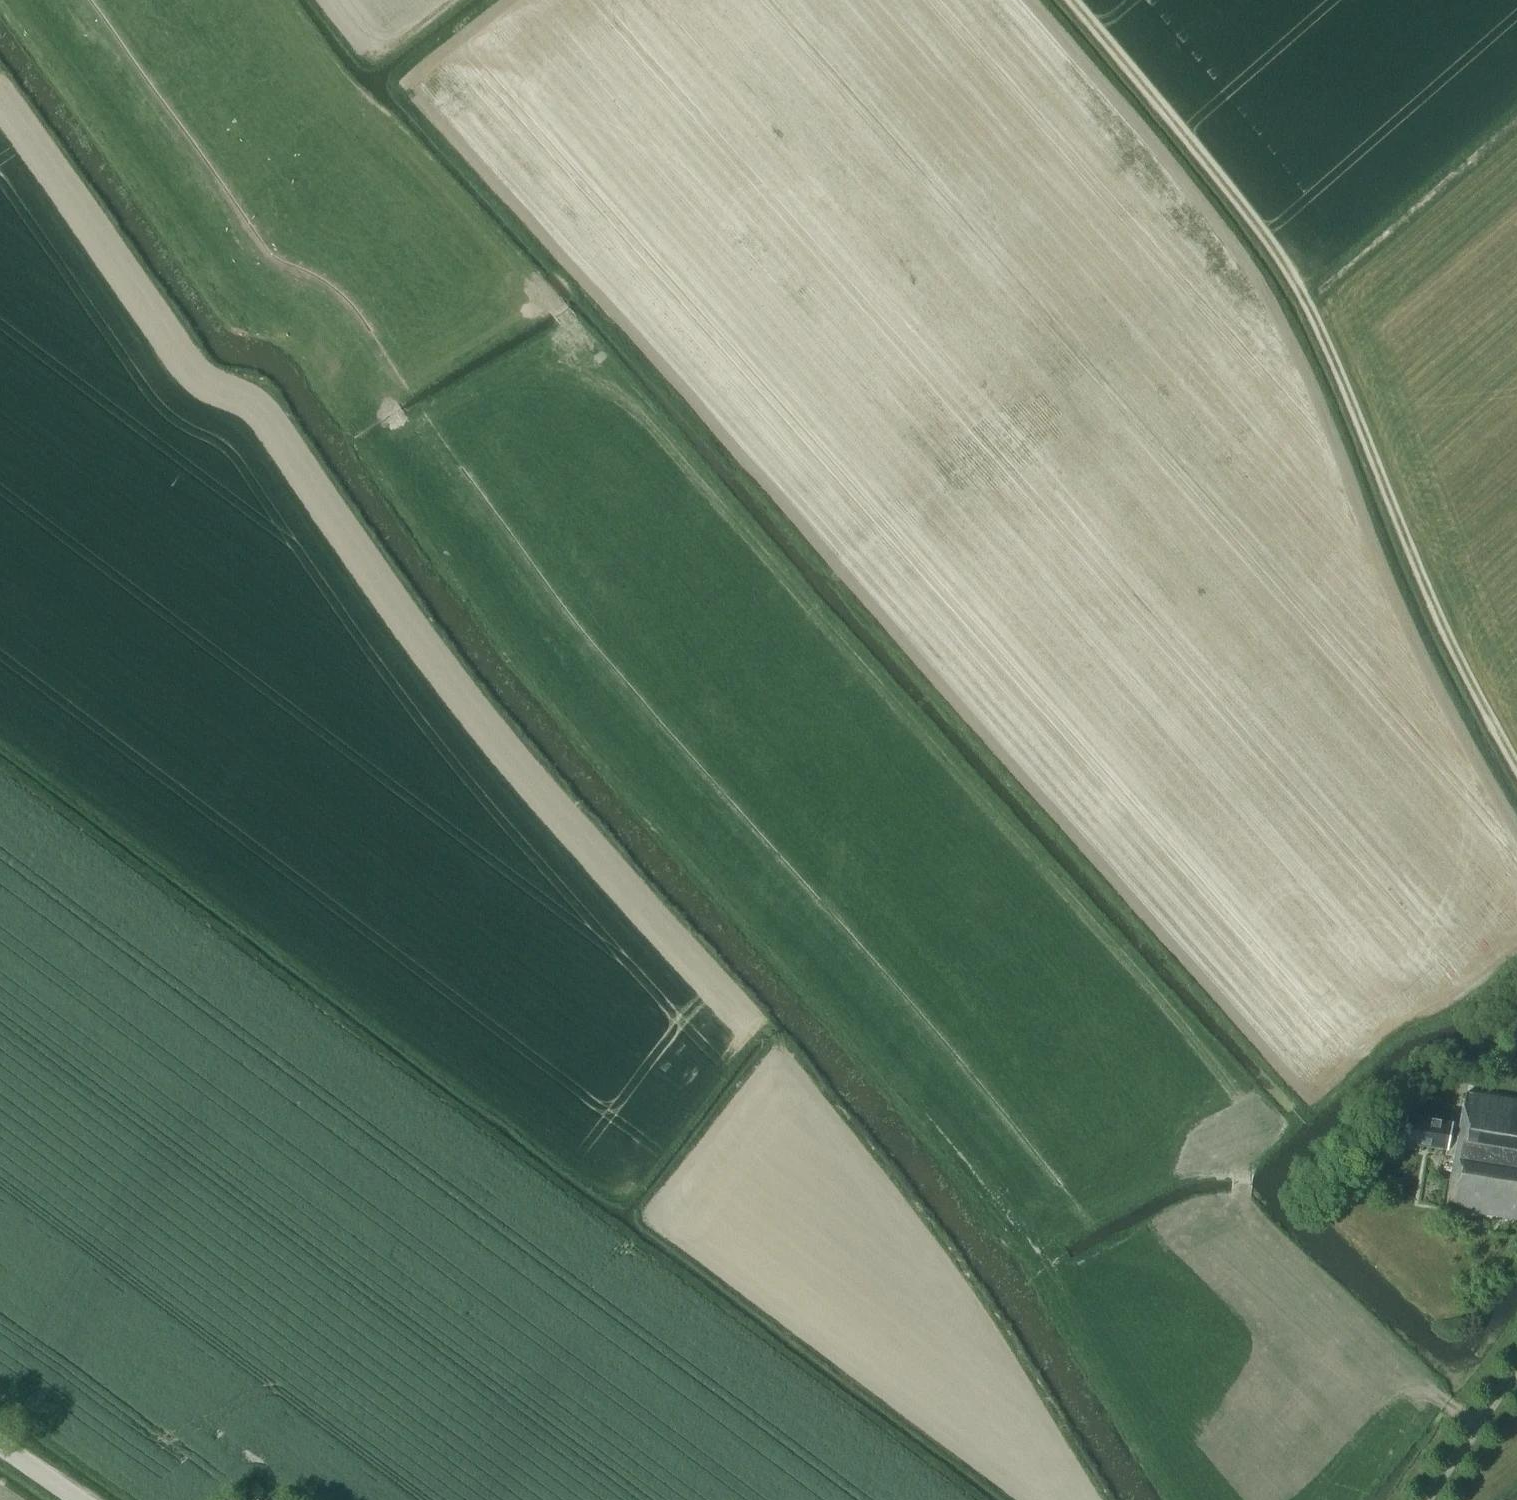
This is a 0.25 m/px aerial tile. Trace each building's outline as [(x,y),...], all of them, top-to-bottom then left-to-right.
[(1516,1221),(1516,1104),(1466,1096),(1461,1125),(1407,1116),(1403,1143),(1450,1150),(1449,1155),(1456,1156),(1447,1211),(1516,1221)]
